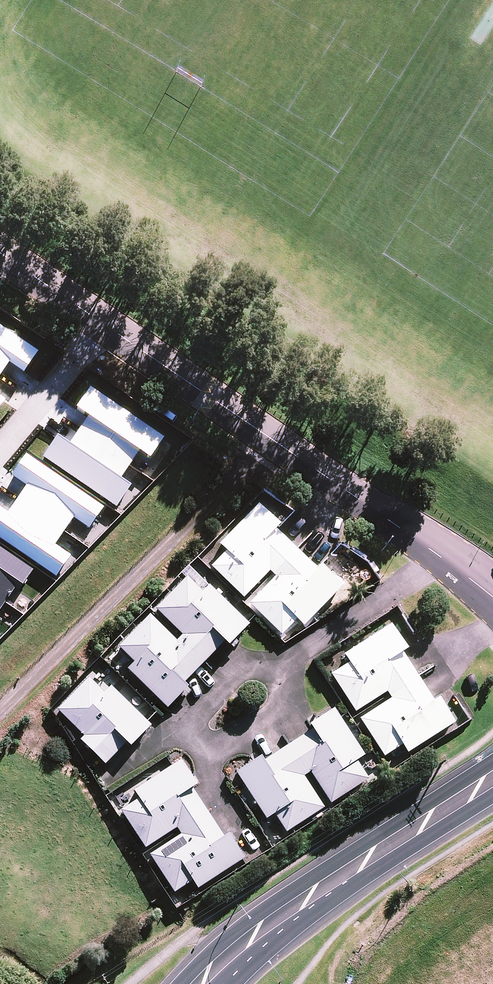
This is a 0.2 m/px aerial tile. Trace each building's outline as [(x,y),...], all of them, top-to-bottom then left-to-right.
[(210,563),(243,596),(269,569),(274,574),(248,601),(280,633),(296,617),(302,623),(341,584),(318,561),(315,564),(276,526),(280,522),(258,502),(218,542),(224,549),(210,563)] [(176,641),(149,613),(118,644),(132,657),(125,665),(164,703),(224,641),(228,644),(249,622),(209,584),(204,588),(189,573),(154,607),(181,635),(176,641)] [(358,716),(383,754),(401,742),(406,750),(453,719),(436,693),(432,696),(401,649),(406,646),(390,621),(343,652),(348,660),(330,671),(355,710),(386,690),(389,695),(358,716)] [(148,723),(112,683),(103,690),(90,675),(56,706),(105,761),(148,723)] [(274,811),(285,829),(323,804),(304,774),(309,771),(328,800),(367,776),(355,757),(363,752),(333,704),(308,720),(312,726),(264,756),(261,752),(234,769),(265,817),(274,811)] [(146,847),(176,828),(179,834),(149,853),(174,891),(183,885),(188,892),(242,857),(178,760),(133,789),(138,797),(120,809),(146,847)]
